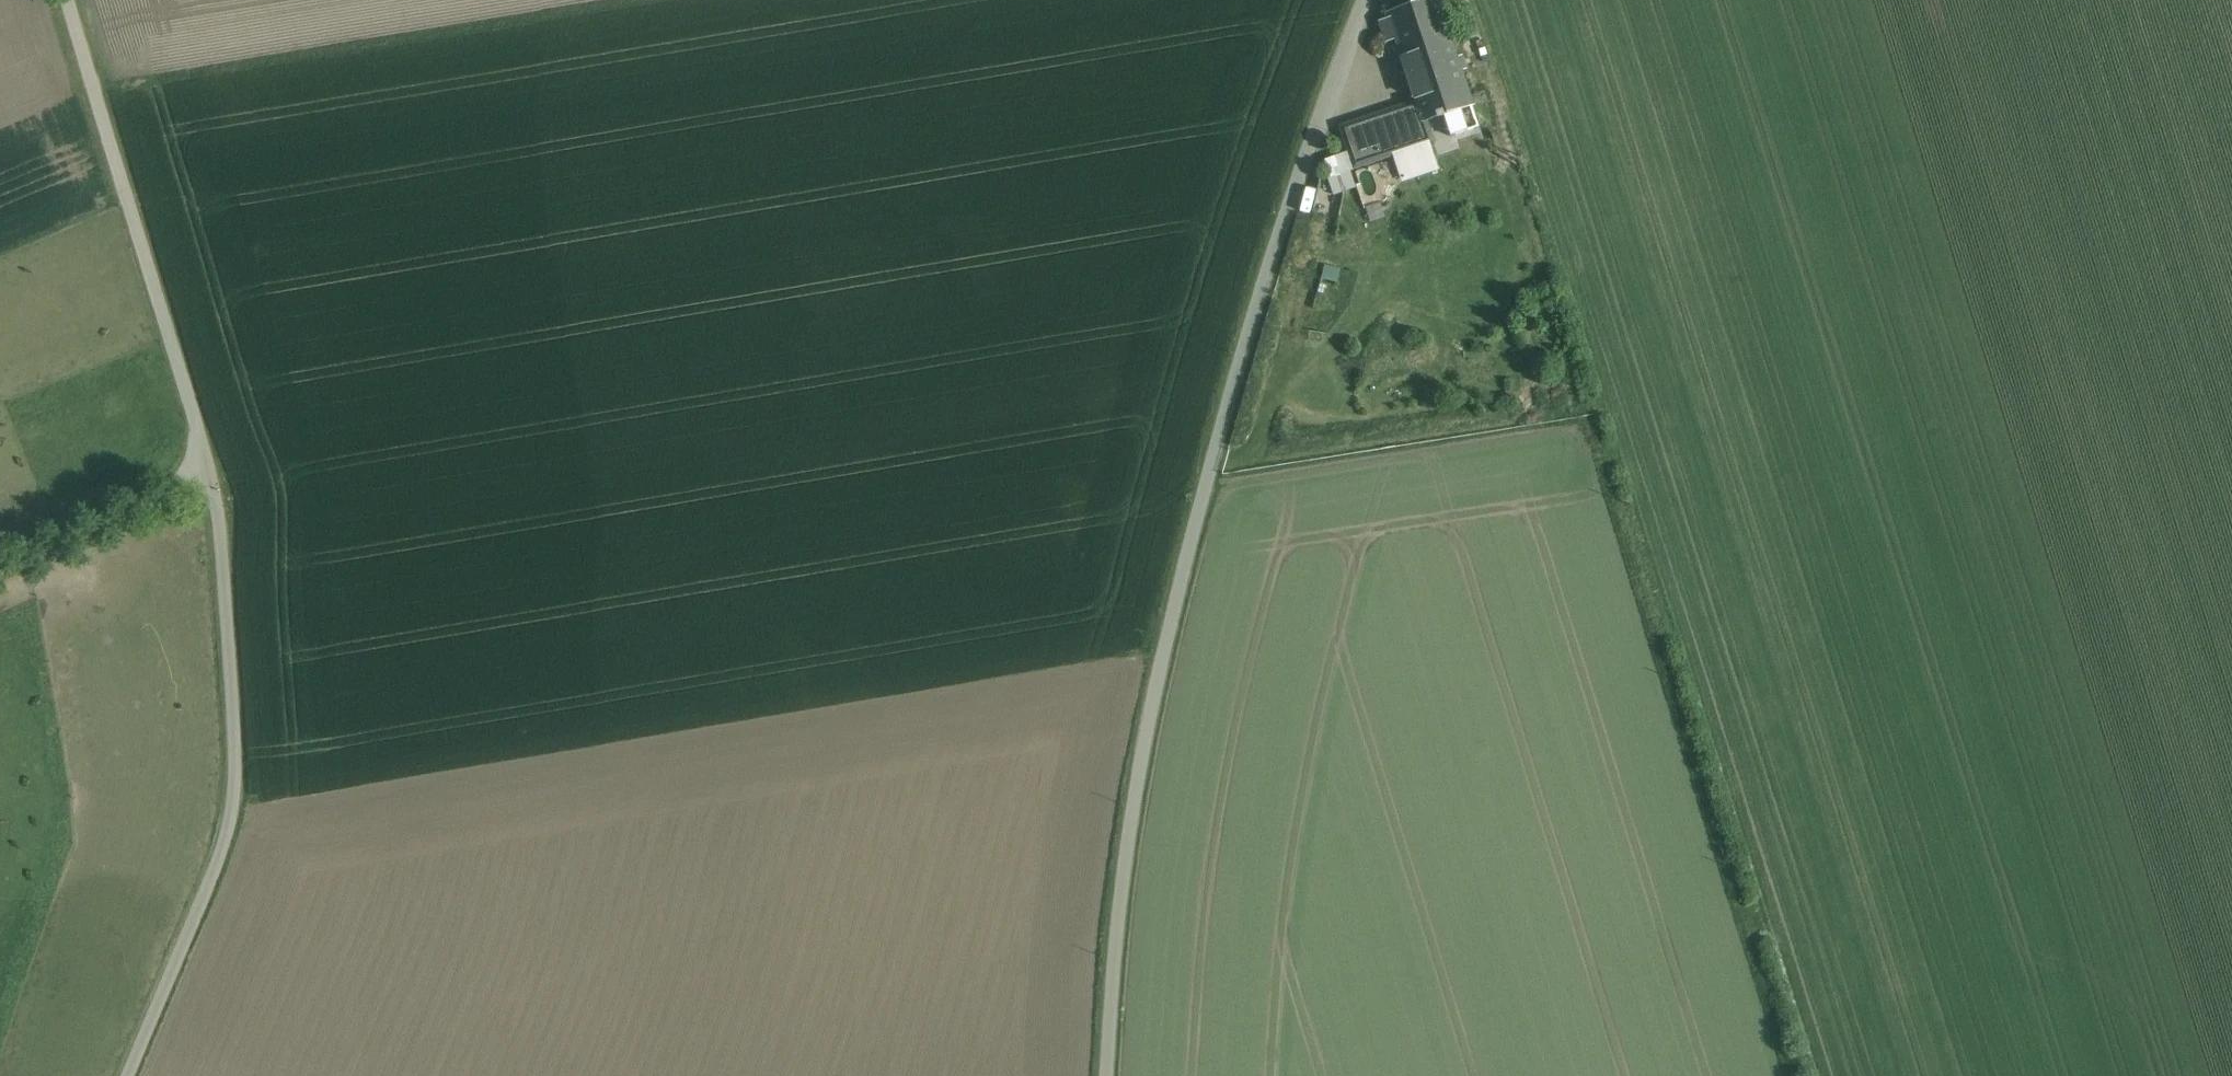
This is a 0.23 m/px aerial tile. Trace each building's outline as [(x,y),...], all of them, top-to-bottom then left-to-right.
[(1389,41),(1398,38),(1410,75),(1457,59),(1437,0),(1390,15),(1392,20),(1383,23),(1389,41)] [(1410,75),(1398,38),(1389,41),(1405,91),(1415,88),(1410,75)] [(1457,59),(1410,75),(1415,88),(1420,103),(1425,119),(1446,113),(1449,112),(1457,109),(1472,104),(1457,59)] [(1420,103),(1341,127),(1353,172),(1389,160),(1434,147),(1425,119),(1420,103)] [(1449,112),(1446,113),(1453,135),(1479,127),(1472,104),(1457,109),(1449,112)]
